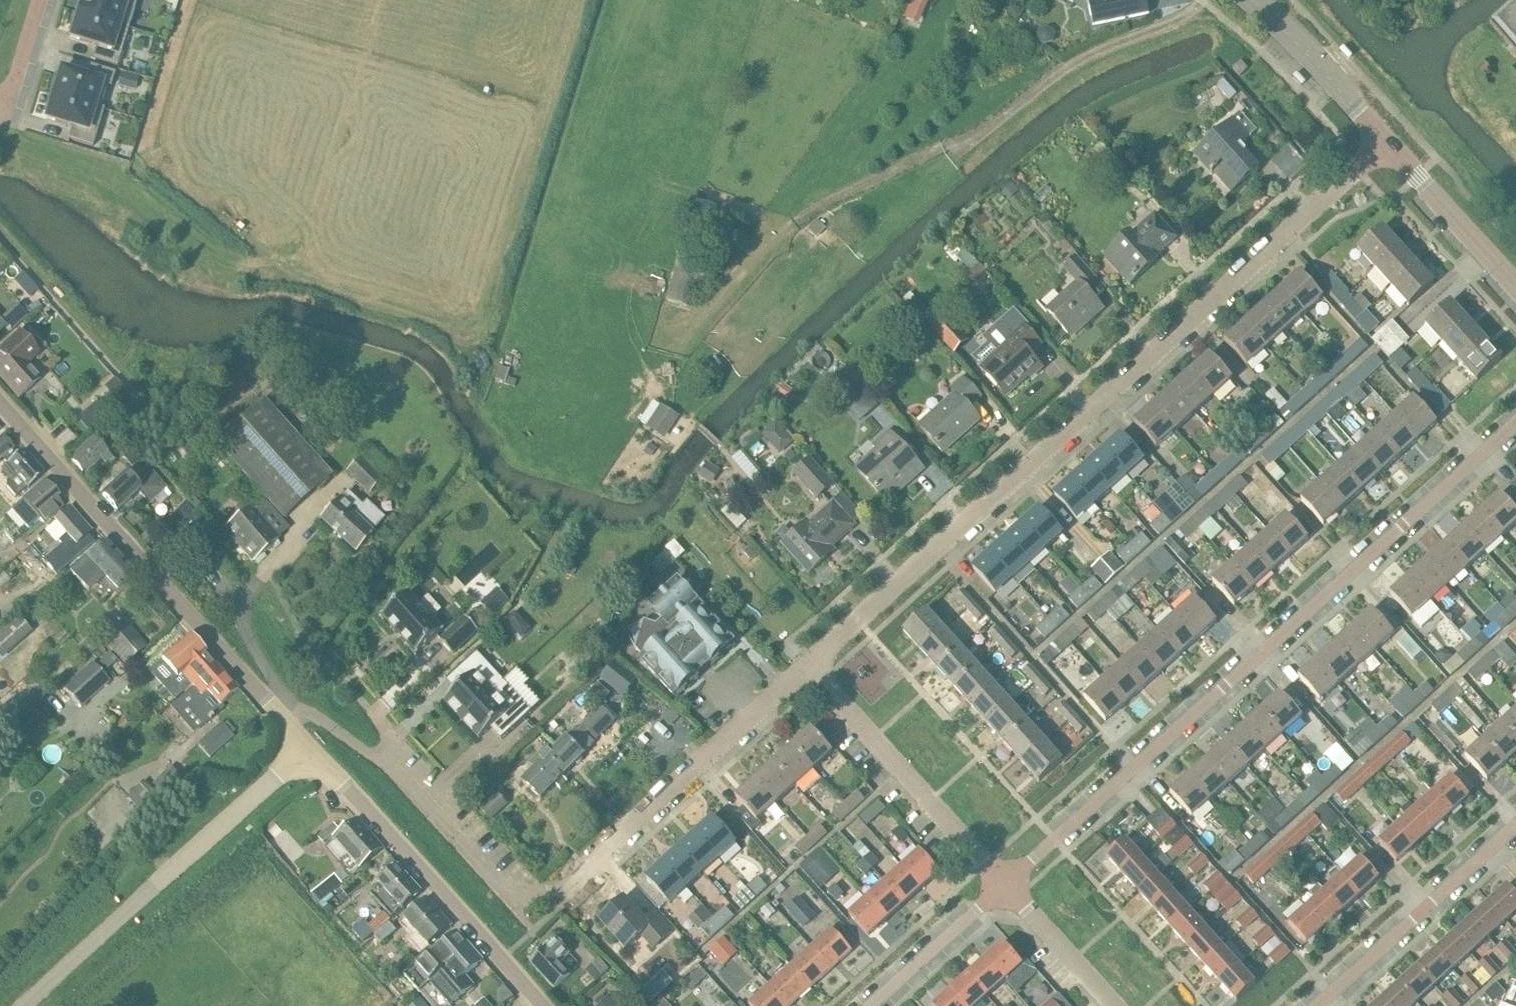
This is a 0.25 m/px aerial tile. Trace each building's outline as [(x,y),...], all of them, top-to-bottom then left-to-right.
[(76,9),(79,10),(78,13),(129,28),(137,0),(79,0),(76,9)] [(920,12),(926,0),(911,0),(907,6),(920,12)] [(1090,0),(1088,1),(1093,25),(1130,17),(1150,13),(1147,0),(1090,0)] [(1497,32),(1515,53),(1515,2),(1490,25),(1497,32)] [(75,15),(70,31),(73,32),(71,37),(97,45),(93,57),(118,65),(129,28),(78,13),(77,16),(75,15)] [(1040,30),(1037,39),(1044,45),(1053,42),(1055,33),(1048,27),(1040,30)] [(1248,69),(1243,63),(1241,61),(1233,68),(1240,76),(1248,69)] [(56,75),(51,93),(104,109),(105,108),(100,107),(107,85),(111,86),(115,72),(91,65),(87,77),(61,70),(59,76),(56,75)] [(122,72),(118,85),(135,90),(139,77),(122,72)] [(1237,95),(1223,79),(1216,82),(1220,90),(1230,101),(1237,95)] [(51,93),(45,112),(48,112),(46,118),(72,126),(69,139),(93,146),(104,109),(51,93)] [(1194,153),(1211,172),(1213,175),(1215,173),(1232,192),(1259,167),(1240,146),(1257,130),(1240,111),(1194,153)] [(1128,149),(1126,161),(1140,162),(1141,150),(1128,149)] [(1010,200),(1019,192),(1008,179),(999,188),(1010,200)] [(1046,185),(1034,195),(1041,203),(1052,192),(1046,185)] [(665,300),(678,304),(688,307),(695,281),(704,284),(704,282),(715,285),(718,273),(708,270),(709,267),(700,265),(718,206),(697,199),(665,300)] [(1177,238),(1163,223),(1154,213),(1133,233),(1130,230),(1104,254),(1131,284),(1157,260),(1155,258),(1177,238)] [(817,219),(808,229),(817,237),(826,227),(817,219)] [(718,232),(715,239),(728,245),(733,230),(723,227),(721,233),(718,232)] [(1375,268),(1400,246),(1383,227),(1358,249),(1375,268)] [(1400,246),(1375,268),(1392,287),(1417,265),(1400,246)] [(960,263),(975,281),(984,272),(969,254),(960,263)] [(1047,309),(1058,322),(1072,337),(1103,309),(1089,294),(1099,285),(1104,290),(1105,289),(1076,258),(1066,267),(1078,281),(1047,309)] [(1417,265),(1392,287),(1410,306),(1434,284),(1417,265)] [(1301,272),(1281,290),(1303,314),(1323,297),(1301,272)] [(1338,301),(1346,294),(1348,292),(1330,272),(1320,281),(1338,301)] [(658,278),(654,289),(662,292),(665,281),(658,278)] [(1285,331),(1303,314),(1281,290),(1263,307),(1285,331)] [(1346,294),(1338,301),(1355,320),(1371,305),(1361,294),(1353,301),(1346,294)] [(1443,343),(1468,321),(1450,301),(1426,324),(1443,343)] [(17,304),(2,317),(12,329),(27,316),(17,304)] [(938,306),(922,320),(926,324),(955,355),(970,340),(942,309),(938,306)] [(1263,307),(1244,324),(1266,348),(1285,331),(1263,307)] [(1043,341),(1030,326),(1014,309),(982,338),(987,343),(972,357),(982,367),(1007,395),(1039,366),(1029,354),(1043,341)] [(1380,348),(1401,330),(1392,321),(1372,339),(1380,348)] [(1484,339),(1468,321),(1443,343),(1460,361),(1484,339)] [(1225,341),(1238,356),(1247,365),(1266,348),(1244,324),(1225,341)] [(1409,339),(1401,330),(1380,348),(1389,357),(1409,339)] [(6,360),(0,366),(0,376),(19,397),(40,378),(27,363),(38,353),(20,332),(0,350),(0,351),(7,359),(6,360)] [(1342,356),(1350,365),(1369,348),(1361,339),(1342,356)] [(1484,339),(1460,361),(1477,381),(1502,358),(1484,339)] [(1210,354),(1191,372),(1213,397),(1233,379),(1210,354)] [(1357,371),(1364,379),(1370,386),(1382,375),(1376,369),(1383,363),(1375,354),(1357,371)] [(1323,373),(1331,382),(1350,365),(1342,356),(1323,373)] [(499,366),(495,378),(506,382),(510,369),(499,366)] [(1422,394),(1431,387),(1414,368),(1405,376),(1422,394)] [(1357,386),(1364,379),(1357,371),(1338,388),(1346,396),(1352,403),(1364,393),(1357,386)] [(1172,389),(1194,414),(1213,397),(1191,372),(1172,389)] [(1304,390),(1312,399),(1331,382),(1323,373),(1304,390)] [(919,426),(930,437),(943,452),(980,419),(969,407),(981,396),(963,376),(951,387),(956,393),(919,426)] [(114,377),(104,386),(119,403),(123,400),(129,394),(114,377)] [(785,384),(777,395),(785,401),(793,390),(785,384)] [(1432,385),(1431,387),(1422,394),(1440,414),(1450,405),(1432,385)] [(1320,404),(1328,413),(1346,396),(1338,388),(1320,404)] [(1172,389),(1153,406),(1176,431),(1194,414),(1172,389)] [(1280,410),(1287,404),(1274,389),(1267,396),(1280,410)] [(868,390),(858,398),(876,418),(885,410),(868,390)] [(1312,399),(1304,390),(1285,407),(1293,416),(1312,399)] [(1437,423),(1424,408),(1414,397),(1396,414),(1418,439),(1437,423)] [(96,402),(83,414),(79,417),(89,428),(94,424),(106,413),(96,402)] [(218,444),(270,502),(283,517),(328,477),(262,404),(218,444)] [(1328,413),(1320,404),(1302,421),(1310,429),(1328,413)] [(1134,422),(1148,437),(1157,448),(1176,431),(1153,406),(1134,422)] [(1418,439),(1396,414),(1377,431),(1400,456),(1418,439)] [(776,420),(762,433),(780,453),(794,439),(776,420)] [(1278,429),(1270,421),(1251,437),(1259,446),(1278,429)] [(1310,429),(1302,421),(1282,439),(1290,447),(1310,429)] [(924,469),(911,454),(889,430),(874,444),(878,449),(857,468),(884,499),(906,480),(909,483),(924,469)] [(1400,456),(1377,431),(1358,448),(1381,473),(1400,456)] [(1104,450),(1127,476),(1144,460),(1121,435),(1104,450)] [(28,487),(44,472),(24,449),(18,454),(13,449),(15,447),(5,436),(0,440),(0,459),(1,458),(7,464),(1,469),(10,480),(7,483),(7,487),(15,496),(27,486),(28,487)] [(71,457),(84,472),(102,457),(108,464),(114,459),(94,436),(71,457)] [(1259,446),(1251,437),(1233,454),(1241,462),(1259,446)] [(1287,476),(1274,462),(1290,447),(1282,439),(1262,457),(1270,465),(1265,469),(1278,484),(1287,476)] [(133,441),(120,453),(130,464),(143,452),(133,441)] [(345,472),(368,495),(393,468),(371,446),(345,472)] [(1381,473),(1358,448),(1340,465),(1362,490),(1381,473)] [(173,450),(167,454),(173,462),(179,457),(173,450)] [(1104,450),(1087,465),(1110,490),(1127,476),(1104,450)] [(1241,462),(1233,454),(1214,470),(1222,479),(1241,462)] [(833,485),(809,458),(793,473),(816,500),(833,485)] [(142,460),(119,481),(104,494),(117,509),(139,490),(151,505),(168,489),(142,460)] [(698,476),(712,486),(721,472),(706,462),(698,476)] [(1087,465),(1071,480),(1094,505),(1110,490),(1087,465)] [(1253,465),(1243,473),(1249,480),(1259,472),(1253,465)] [(1362,490),(1340,465),(1321,482),(1344,507),(1362,490)] [(1196,487),(1185,475),(1176,483),(1195,504),(1222,479),(1214,470),(1196,487)] [(1287,504),(1267,482),(1260,474),(1251,482),(1257,489),(1258,488),(1265,496),(1267,494),(1270,497),(1267,499),(1279,513),(1283,510),(1287,515),(1294,509),(1288,503),(1287,504)] [(1240,476),(1230,486),(1238,495),(1248,505),(1257,497),(1247,486),(1248,485),(1240,476)] [(23,535),(41,518),(45,522),(63,506),(56,499),(60,495),(46,480),(13,510),(0,522),(0,536),(5,531),(15,541),(23,535)] [(1055,495),(1078,520),(1086,512),(1092,518),(1099,511),(1094,505),(1071,480),(1055,495)] [(1344,507),(1321,482),(1301,500),(1324,525),(1344,507)] [(1218,513),(1238,495),(1230,486),(1210,504),(1218,512),(1218,513)] [(334,505),(321,520),(355,552),(369,537),(372,534),(371,532),(379,523),(384,517),(367,500),(362,506),(347,492),(341,499),(334,505)] [(1504,534),(1515,524),(1515,510),(1501,494),(1482,510),(1504,534)] [(185,501),(172,514),(179,521),(186,528),(200,515),(199,513),(204,508),(191,496),(186,501),(185,501)] [(252,561),(279,538),(278,536),(288,527),(266,501),(255,511),(251,506),(224,530),(252,561)] [(855,525),(834,502),(811,523),(808,520),(782,544),(809,573),(835,550),(832,547),(855,525)] [(1162,515),(1171,525),(1184,514),(1175,504),(1162,515)] [(1210,504),(1192,520),(1206,536),(1211,542),(1223,531),(1222,530),(1212,519),(1211,518),(1218,512),(1210,504)] [(92,530),(70,505),(47,526),(62,544),(43,561),(57,576),(83,552),(76,544),(92,530)] [(1153,505),(1144,514),(1153,524),(1162,515),(1153,505)] [(1062,533),(1053,523),(1040,508),(1022,524),(1045,548),(1062,533)] [(1464,527),(1486,551),(1504,534),(1482,510),(1464,527)] [(1171,525),(1162,515),(1153,524),(1150,526),(1159,536),(1171,525)] [(1309,539),(1295,524),(1287,515),(1269,532),(1290,555),(1309,539)] [(1109,520),(1103,526),(1111,535),(1116,529),(1109,520)] [(1206,536),(1192,520),(1180,531),(1194,547),(1206,536)] [(1022,524),(1006,538),(1029,563),(1045,548),(1022,524)] [(1446,544),(1467,568),(1486,551),(1464,527),(1446,544)] [(1250,549),(1272,572),(1290,555),(1269,532),(1251,548),(1250,549)] [(1129,544),(1139,555),(1151,544),(1141,533),(1129,544)] [(1177,535),(1166,544),(1185,565),(1195,556),(1177,535)] [(1012,578),(1029,563),(1006,538),(989,553),(1012,578)] [(675,540),(666,548),(676,560),(685,552),(675,540)] [(1236,548),(1243,555),(1232,565),(1253,589),(1272,572),(1250,549),(1251,548),(1244,540),(1236,548)] [(88,555),(70,571),(88,591),(97,582),(106,574),(118,588),(119,587),(122,584),(133,573),(112,550),(104,541),(89,554),(88,555)] [(1139,555),(1129,544),(1117,555),(1126,566),(1139,555)] [(1427,560),(1449,584),(1467,568),(1446,544),(1427,560)] [(1163,547),(1138,569),(1146,578),(1159,566),(1165,573),(1177,562),(1163,547)] [(657,562),(652,566),(660,575),(676,561),(666,550),(655,560),(657,562)] [(1012,578),(989,553),(973,568),(996,593),(1012,578)] [(1110,554),(1101,561),(1114,576),(1123,568),(1110,554)] [(1449,584),(1427,560),(1409,577),(1430,601),(1449,584)] [(1114,576),(1101,561),(1092,569),(1105,584),(1114,576)] [(573,565),(567,574),(572,577),(578,568),(573,565)] [(1213,582),(1221,590),(1235,605),(1253,589),(1232,565),(1213,582)] [(194,567),(185,575),(191,582),(200,574),(194,567)] [(1132,590),(1146,578),(1138,569),(1124,581),(1132,590)] [(1080,587),(1089,598),(1102,587),(1093,576),(1080,587)] [(1430,601),(1409,577),(1390,593),(1412,617),(1430,601)] [(649,606),(661,621),(672,633),(701,606),(678,580),(649,606)] [(1080,587),(1067,598),(1077,609),(1089,598),(1080,587)] [(956,597),(967,609),(975,602),(964,589),(956,597)] [(409,592),(383,616),(417,653),(443,630),(432,618),(441,610),(429,596),(420,605),(409,592)] [(1112,592),(1100,603),(1108,611),(1120,601),(1112,592)] [(1506,611),(1514,620),(1515,619),(1515,596),(1512,592),(1499,604),(1506,611)] [(1177,614),(1198,638),(1217,621),(1195,598),(1177,614)] [(986,614),(975,602),(967,609),(978,621),(986,614)] [(1096,623),(1108,611),(1100,603),(1088,615),(1096,623)] [(645,614),(635,649),(642,657),(640,658),(660,680),(673,695),(733,641),(720,626),(701,606),(672,633),(661,621),(650,608),(645,614)] [(1059,606),(1055,609),(1049,614),(1059,625),(1068,617),(1059,606)] [(904,631),(921,649),(944,629),(927,610),(904,631)] [(1376,650),(1394,633),(1373,610),(1354,626),(1376,650)] [(516,611),(505,620),(521,638),(531,629),(516,611)] [(1495,621),(1502,629),(1503,631),(1514,620),(1506,611),(1495,621)] [(1059,625),(1049,614),(1034,627),(1043,638),(1059,625)] [(1198,638),(1177,614),(1158,631),(1180,655),(1198,638)] [(0,631),(0,657),(1,659),(32,631),(18,615),(0,631)] [(453,654),(479,630),(466,617),(441,640),(453,654)] [(103,639),(123,662),(126,665),(148,645),(124,619),(121,622),(103,639)] [(1063,636),(1071,645),(1075,649),(1085,640),(1081,636),(1083,634),(1076,625),(1063,636)] [(1336,643),(1357,667),(1376,650),(1354,626),(1336,643)] [(989,635),(1001,647),(1009,639),(997,627),(989,635)] [(944,629),(921,649),(938,668),(961,647),(944,629)] [(1140,647),(1161,671),(1180,655),(1158,631),(1140,647)] [(1406,633),(1398,641),(1413,659),(1422,652),(1406,633)] [(1470,644),(1477,652),(1489,641),(1482,633),(1470,644)] [(191,636),(161,662),(180,684),(171,693),(177,700),(186,692),(217,664),(206,653),(191,636)] [(1041,636),(1035,641),(1039,645),(1044,640),(1041,636)] [(1059,656),(1071,645),(1063,636),(1051,647),(1059,656)] [(1020,651),(1009,639),(1001,647),(1012,659),(1020,651)] [(1506,666),(1515,657),(1515,656),(1503,642),(1486,657),(1493,665),(1500,659),(1506,666)] [(1357,667),(1336,643),(1317,660),(1339,683),(1357,667)] [(1477,652),(1470,644),(1458,655),(1465,663),(1477,652)] [(474,647),(464,656),(468,660),(477,651),(474,647)] [(938,668),(955,687),(978,666),(961,647),(938,668)] [(1161,671),(1140,647),(1122,664),(1143,688),(1161,671)] [(1440,650),(1434,655),(1443,665),(1453,656),(1447,650),(1440,650)] [(109,651),(99,662),(106,670),(117,660),(109,651)] [(445,700),(462,719),(504,680),(477,651),(468,660),(446,679),(456,690),(445,700)] [(1493,665),(1486,657),(1468,673),(1475,681),(1493,665)] [(616,659),(600,679),(623,697),(639,677),(616,659)] [(1339,683),(1317,660),(1299,676),(1320,700),(1339,683)] [(121,661),(116,665),(123,672),(127,668),(121,661)] [(80,705),(82,707),(110,681),(93,662),(58,694),(74,711),(80,705)] [(177,700),(171,706),(178,715),(193,702),(209,720),(224,706),(222,703),(238,689),(238,688),(217,664),(186,692),(177,700)] [(1023,672),(1034,684),(1043,676),(1031,664),(1023,672)] [(1103,681),(1125,704),(1143,688),(1122,664),(1103,681)] [(978,666),(955,687),(972,706),(995,685),(978,666)] [(1043,676),(1034,684),(1046,696),(1054,688),(1043,676)] [(533,711),(504,680),(462,719),(480,738),(491,728),(502,740),(533,711)] [(1085,697),(1093,706),(1106,721),(1125,704),(1103,681),(1085,697)] [(1427,683),(1415,694),(1422,702),(1434,691),(1427,683)] [(1451,703),(1463,692),(1456,684),(1444,695),(1451,703)] [(972,706),(989,725),(1012,704),(995,685),(972,706)] [(1263,709),(1286,735),(1305,719),(1281,692),(1263,709)] [(1410,713),(1422,702),(1415,694),(1403,705),(1410,713)] [(1451,703),(1444,695),(1432,706),(1439,714),(1451,703)] [(646,714),(652,719),(664,705),(658,699),(646,714)] [(1057,709),(1068,721),(1075,715),(1064,702),(1057,709)] [(1029,723),(1012,704),(989,725),(1006,744),(1029,723)] [(582,726),(597,741),(616,721),(601,707),(582,726)] [(27,713),(26,717),(29,722),(35,723),(40,720),(42,714),(38,709),(32,708),(27,713)] [(1263,709),(1244,726),(1268,752),(1286,735),(1263,709)] [(1515,738),(1515,710),(1502,722),(1515,738)] [(131,714),(117,727),(126,736),(139,723),(131,714)] [(1086,727),(1075,715),(1068,721),(1079,734),(1086,727)] [(1379,727),(1387,735),(1399,724),(1391,716),(1379,727)] [(1437,718),(1426,728),(1446,749),(1457,739),(1437,718)] [(1505,763),(1515,754),(1515,738),(1502,722),(1484,739),(1505,763)] [(209,757),(226,742),(233,736),(221,723),(198,744),(209,757)] [(1006,744),(1023,762),(1046,742),(1029,723),(1006,744)] [(577,726),(554,749),(563,758),(556,765),(564,774),(595,743),(577,726)] [(1244,726),(1226,742),(1249,769),(1268,752),(1244,726)] [(1375,746),(1387,735),(1379,727),(1367,738),(1375,746)] [(812,728),(793,746),(814,769),(833,751),(812,728)] [(1402,732),(1386,747),(1395,758),(1412,742),(1402,732)] [(1080,738),(1073,745),(1076,748),(1083,742),(1080,738)] [(1505,763),(1484,739),(1465,756),(1487,780),(1505,763)] [(1040,781),(1063,761),(1046,742),(1023,762),(1040,781)] [(1207,759),(1231,785),(1249,769),(1226,742),(1207,759)] [(100,746),(88,756),(93,762),(105,752),(100,746)] [(795,786),(814,769),(793,746),(774,763),(795,786)] [(556,765),(563,758),(554,749),(552,751),(547,747),(530,763),(535,768),(523,781),(541,798),(564,774),(556,765)] [(1378,773),(1395,758),(1386,747),(1369,763),(1378,773)] [(113,755),(105,762),(111,770),(116,766),(116,760),(113,755)] [(1207,759),(1189,776),(1213,802),(1231,785),(1207,759)] [(774,763),(755,780),(776,803),(795,786),(774,763)] [(1362,789),(1378,773),(1369,763),(1352,778),(1362,789)] [(1335,765),(1323,777),(1330,785),(1343,773),(1335,765)] [(174,769),(156,788),(165,797),(183,779),(174,769)] [(1330,785),(1323,777),(1318,772),(1307,783),(1311,788),(1303,794),(1311,802),(1330,785)] [(1171,792),(1184,807),(1194,819),(1213,802),(1189,776),(1171,792)] [(1469,796),(1456,781),(1451,777),(1433,793),(1451,813),(1469,796)] [(1362,789),(1352,778),(1335,793),(1345,804),(1362,789)] [(744,806),(736,813),(752,831),(761,823),(758,819),(776,803),(755,780),(736,797),(744,806)] [(148,816),(159,805),(140,785),(129,796),(148,816)] [(852,810),(865,799),(858,791),(845,803),(852,810)] [(1451,813),(1433,793),(1415,809),(1433,829),(1451,813)] [(497,794),(482,809),(492,820),(507,805),(497,794)] [(1279,803),(1286,810),(1293,818),(1311,802),(1303,794),(1296,801),(1292,796),(1286,801),(1284,799),(1279,803)] [(1238,796),(1232,802),(1237,808),(1244,803),(1238,796)] [(886,809),(879,801),(861,818),(867,825),(886,809)] [(1397,826),(1415,845),(1433,829),(1415,809),(1409,802),(1400,810),(1407,817),(1397,826)] [(852,810),(845,803),(833,814),(840,822),(852,810)] [(1313,815),(1296,830),(1305,840),(1322,824),(1330,833),(1341,823),(1325,804),(1313,815)] [(1164,839),(1177,827),(1160,808),(1147,821),(1164,839)] [(1293,818),(1286,810),(1268,827),(1275,835),(1293,818)] [(713,818),(696,834),(719,859),(736,843),(713,818)] [(383,847),(382,847),(358,819),(325,848),(350,876),(383,847)] [(333,822),(317,836),(324,843),(340,829),(333,822)] [(827,833),(820,825),(808,836),(815,844),(827,833)] [(1397,862),(1415,845),(1397,826),(1379,842),(1397,862)] [(908,837),(899,827),(892,833),(901,843),(908,837)] [(1159,876),(1186,852),(1194,845),(1177,827),(1164,839),(1173,849),(1166,855),(1164,854),(1150,867),(1142,857),(1123,874),(1139,892),(1158,875),(1159,876)] [(1257,851),(1275,835),(1268,827),(1257,837),(1250,843),(1257,851)] [(1288,855),(1305,840),(1296,830),(1279,845),(1288,855)] [(696,834),(679,849),(702,874),(719,859),(696,834)] [(815,844),(808,836),(795,848),(802,855),(815,844)] [(1220,837),(1207,848),(1227,869),(1239,858),(1220,837)] [(1123,874),(1142,857),(1126,839),(1107,856),(1123,874)] [(1250,843),(1238,854),(1246,862),(1257,851),(1250,843)] [(1280,862),(1288,855),(1279,845),(1263,860),(1272,870),(1273,869),(1280,862)] [(702,874),(679,849),(663,863),(686,888),(702,874)] [(903,867),(922,888),(939,872),(921,851),(903,867)] [(824,853),(805,870),(821,888),(840,871),(824,853)] [(871,853),(864,859),(872,869),(879,862),(871,853)] [(1202,855),(1194,862),(1188,867),(1195,876),(1209,863),(1202,855)] [(865,875),(872,869),(864,859),(857,865),(865,875)] [(1379,878),(1366,863),(1362,859),(1344,875),(1361,894),(1379,878)] [(392,917),(402,908),(402,909),(421,891),(393,860),(384,869),(388,874),(379,882),(381,884),(371,894),(392,917)] [(1255,885),(1272,870),(1263,860),(1246,875),(1255,885)] [(1280,862),(1273,869),(1280,876),(1287,870),(1280,862)] [(686,888),(663,863),(647,878),(670,903),(678,895),(685,903),(693,896),(686,888)] [(885,883),(904,904),(922,888),(903,867),(885,883)] [(1328,875),(1335,883),(1326,892),(1343,911),(1361,894),(1344,875),(1337,867),(1328,875)] [(1204,885),(1211,893),(1225,880),(1219,872),(1204,885)] [(1139,892),(1156,910),(1174,893),(1159,876),(1158,875),(1139,892)] [(756,898),(768,887),(758,877),(746,888),(756,898)] [(1225,880),(1211,893),(1228,912),(1243,899),(1225,880)] [(741,881),(736,885),(741,891),(746,888),(741,881)] [(904,904),(885,883),(867,899),(886,920),(904,904)] [(1310,892),(1317,900),(1308,908),(1325,927),(1343,911),(1326,892),(1319,884),(1310,892)] [(835,885),(828,891),(837,900),(844,894),(835,885)] [(1508,885),(1490,902),(1508,922),(1515,914),(1515,895),(1508,885)] [(756,898),(746,888),(734,899),(743,909),(756,898)] [(1172,928),(1191,911),(1174,893),(1156,910),(1172,928)] [(427,897),(412,911),(405,917),(430,945),(452,926),(427,897)] [(785,909),(803,928),(816,916),(799,897),(785,909)] [(645,921),(625,898),(601,920),(626,948),(641,934),(654,948),(672,931),(654,912),(645,921)] [(886,920),(867,899),(850,915),(868,936),(886,920)] [(1490,938),(1508,922),(1490,902),(1472,918),(1490,938)] [(723,928),(714,917),(703,906),(689,919),(700,931),(702,929),(711,939),(723,928)] [(726,907),(714,917),(723,928),(735,917),(726,907)] [(1259,916),(1251,908),(1237,921),(1244,929),(1259,916)] [(1290,925),(1293,929),(1307,943),(1325,927),(1308,908),(1290,925)] [(1172,928),(1188,946),(1207,929),(1191,911),(1172,928)] [(384,912),(379,917),(369,926),(376,934),(390,923),(392,920),(384,912)] [(1472,918),(1454,934),(1472,954),(1490,938),(1472,918)] [(390,923),(376,934),(359,949),(367,958),(397,931),(390,923)] [(1275,934),(1268,926),(1254,939),(1261,947),(1275,934)] [(831,969),(852,950),(832,928),(811,947),(831,969)] [(1216,939),(1207,929),(1188,946),(1204,964),(1223,947),(1223,948),(1230,941),(1223,933),(1216,939)] [(412,968),(405,975),(412,983),(419,991),(424,987),(430,982),(470,945),(457,931),(443,944),(435,951),(433,949),(419,962),(412,968)] [(1454,971),(1472,954),(1454,934),(1436,951),(1454,971)] [(724,937),(709,950),(710,951),(724,966),(738,952),(724,937)] [(555,938),(535,957),(531,961),(555,988),(570,974),(560,962),(570,953),(555,938)] [(1501,953),(1510,963),(1515,958),(1515,953),(1505,941),(1497,948),(1501,953)] [(1004,943),(986,959),(1005,980),(1022,964),(1004,943)] [(470,945),(430,982),(433,985),(451,1005),(452,1005),(459,999),(474,985),(465,976),(482,961),(483,960),(470,945)] [(1290,952),(1284,945),(1270,957),(1276,965),(1290,952)] [(831,969),(811,947),(790,966),(810,988),(831,969)] [(1223,947),(1204,964),(1221,982),(1239,965),(1223,948),(1223,947)] [(1436,951),(1418,967),(1436,987),(1454,971),(1436,951)] [(1480,964),(1492,978),(1493,979),(1501,971),(1488,957),(1480,964)] [(600,958),(586,971),(596,983),(610,970),(600,958)] [(1005,980),(986,959),(968,975),(987,996),(1005,980)] [(1256,984),(1239,965),(1221,982),(1237,1000),(1256,984)] [(790,966),(770,985),(789,1005),(791,1005),(810,988),(790,966)] [(726,997),(699,967),(688,976),(697,986),(699,984),(717,1005),(726,997)] [(1400,983),(1418,1003),(1436,987),(1418,967),(1400,983)] [(1470,973),(1462,980),(1475,995),(1483,988),(1470,973)] [(950,991),(964,1005),(976,1005),(987,996),(968,975),(950,991)] [(1037,978),(1029,985),(1038,995),(1046,989),(1037,978)] [(1496,982),(1484,993),(1493,1003),(1505,992),(1496,982)] [(1382,1000),(1387,1005),(1415,1005),(1418,1003),(1400,983),(1382,1000)] [(770,985),(749,1004),(751,1005),(789,1005),(770,985)] [(1444,997),(1452,1005),(1462,1005),(1465,1004),(1452,989),(1444,997)] [(934,1005),(964,1005),(950,991),(934,1005)] [(631,992),(625,997),(632,1005),(639,1000),(631,992)] [(602,994),(594,1001),(598,1005),(605,998),(602,994)] [(1012,1001),(1016,1005),(1027,1005),(1018,995),(1012,1001)] [(597,1005),(617,1005),(608,996),(597,1005)] [(424,998),(415,1005),(432,1005),(424,998)]
